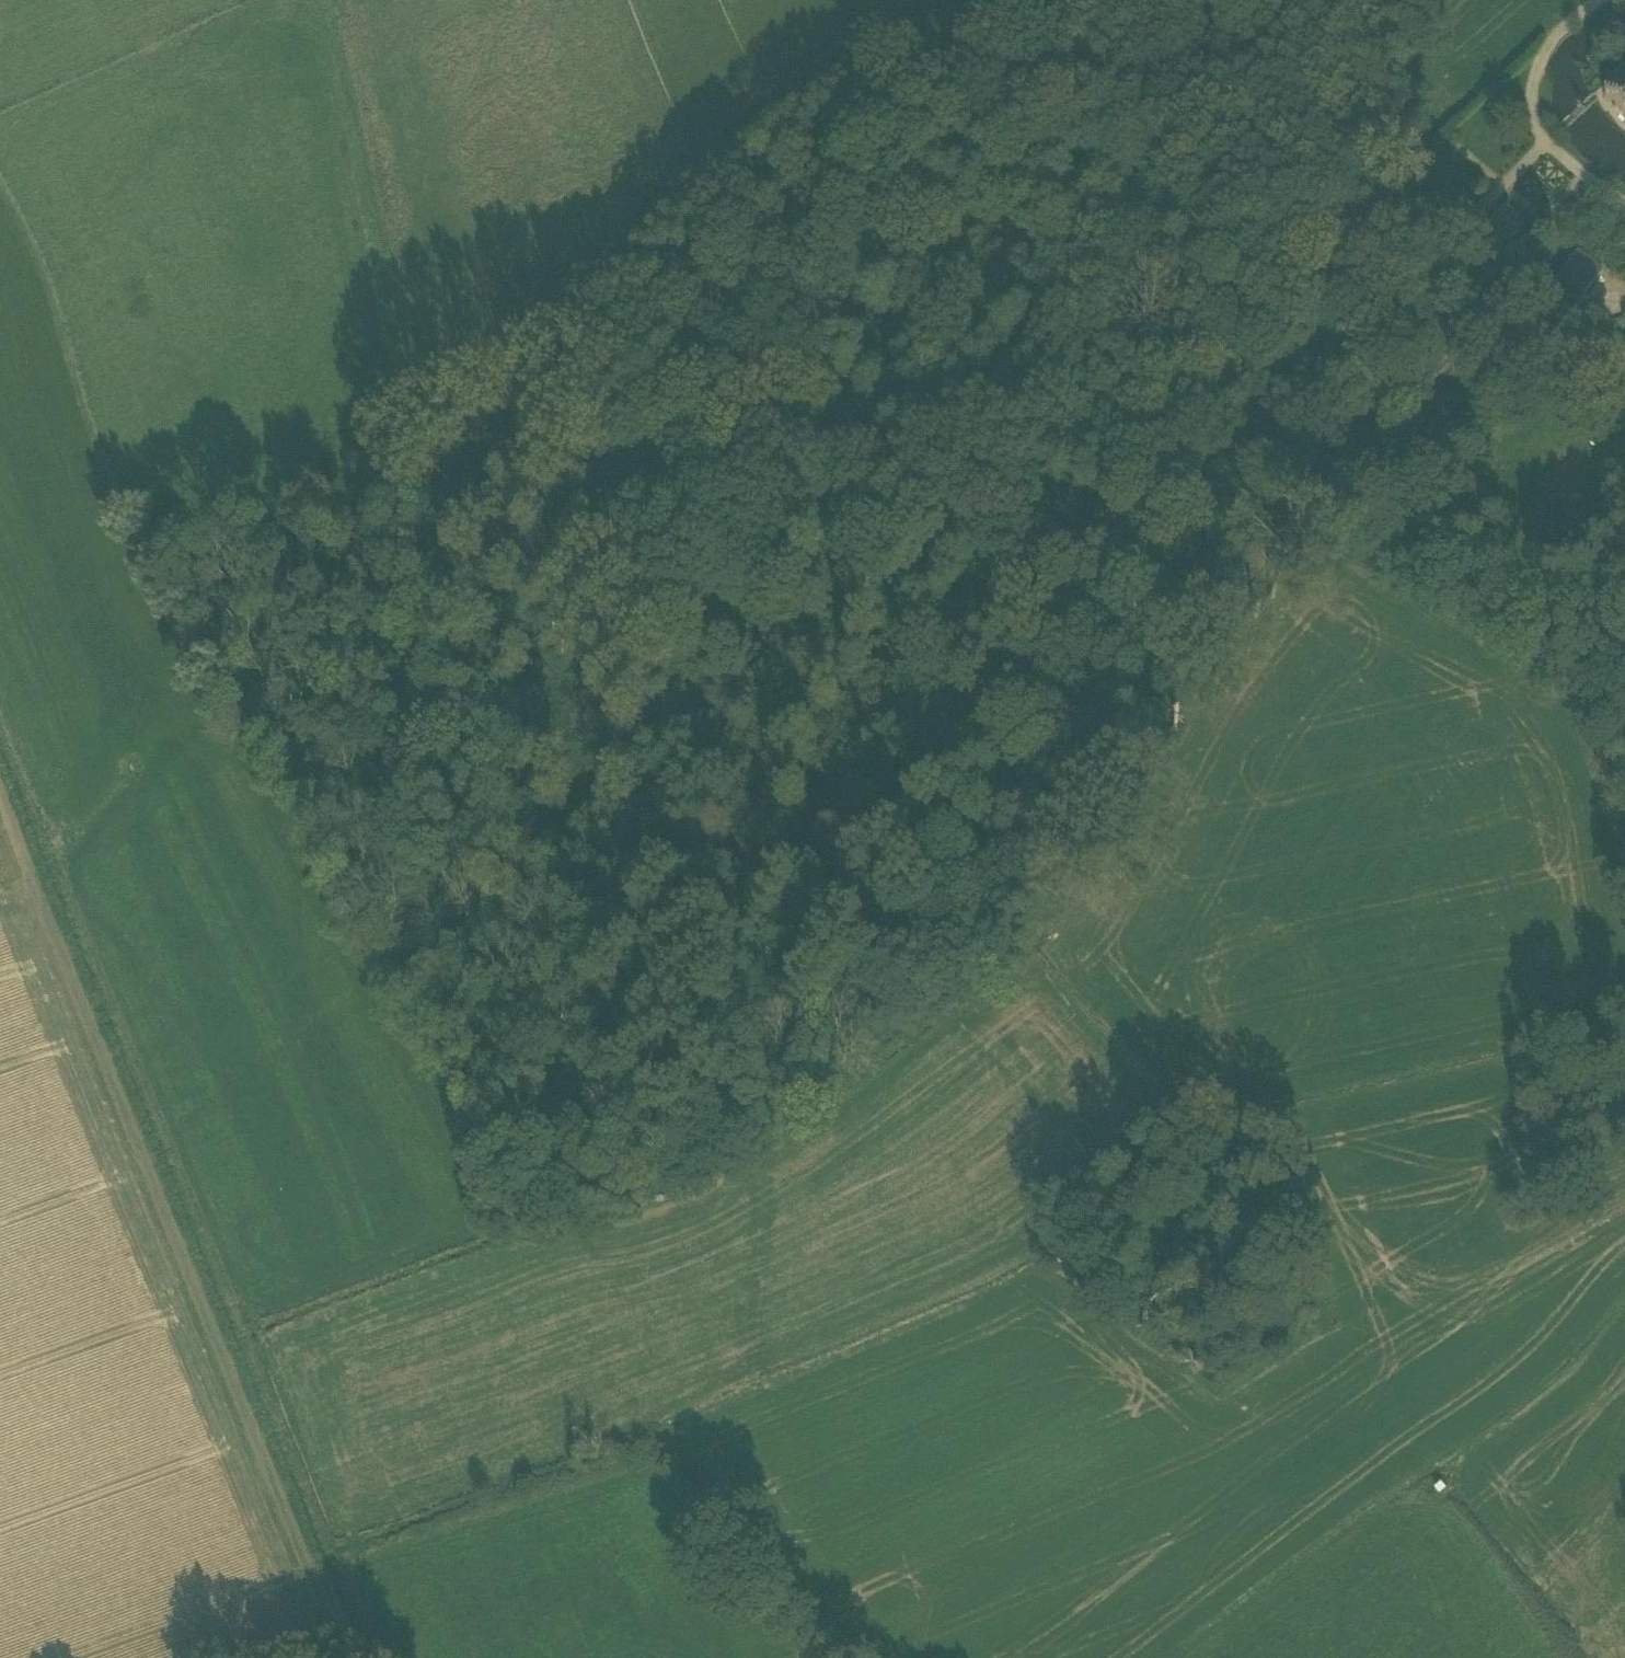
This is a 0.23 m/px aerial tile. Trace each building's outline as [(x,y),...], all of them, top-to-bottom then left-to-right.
[(1603,98),(1624,119),(1624,76),(1603,98)] [(1555,284),(1578,303),(1606,270),(1582,251),(1555,284)]
